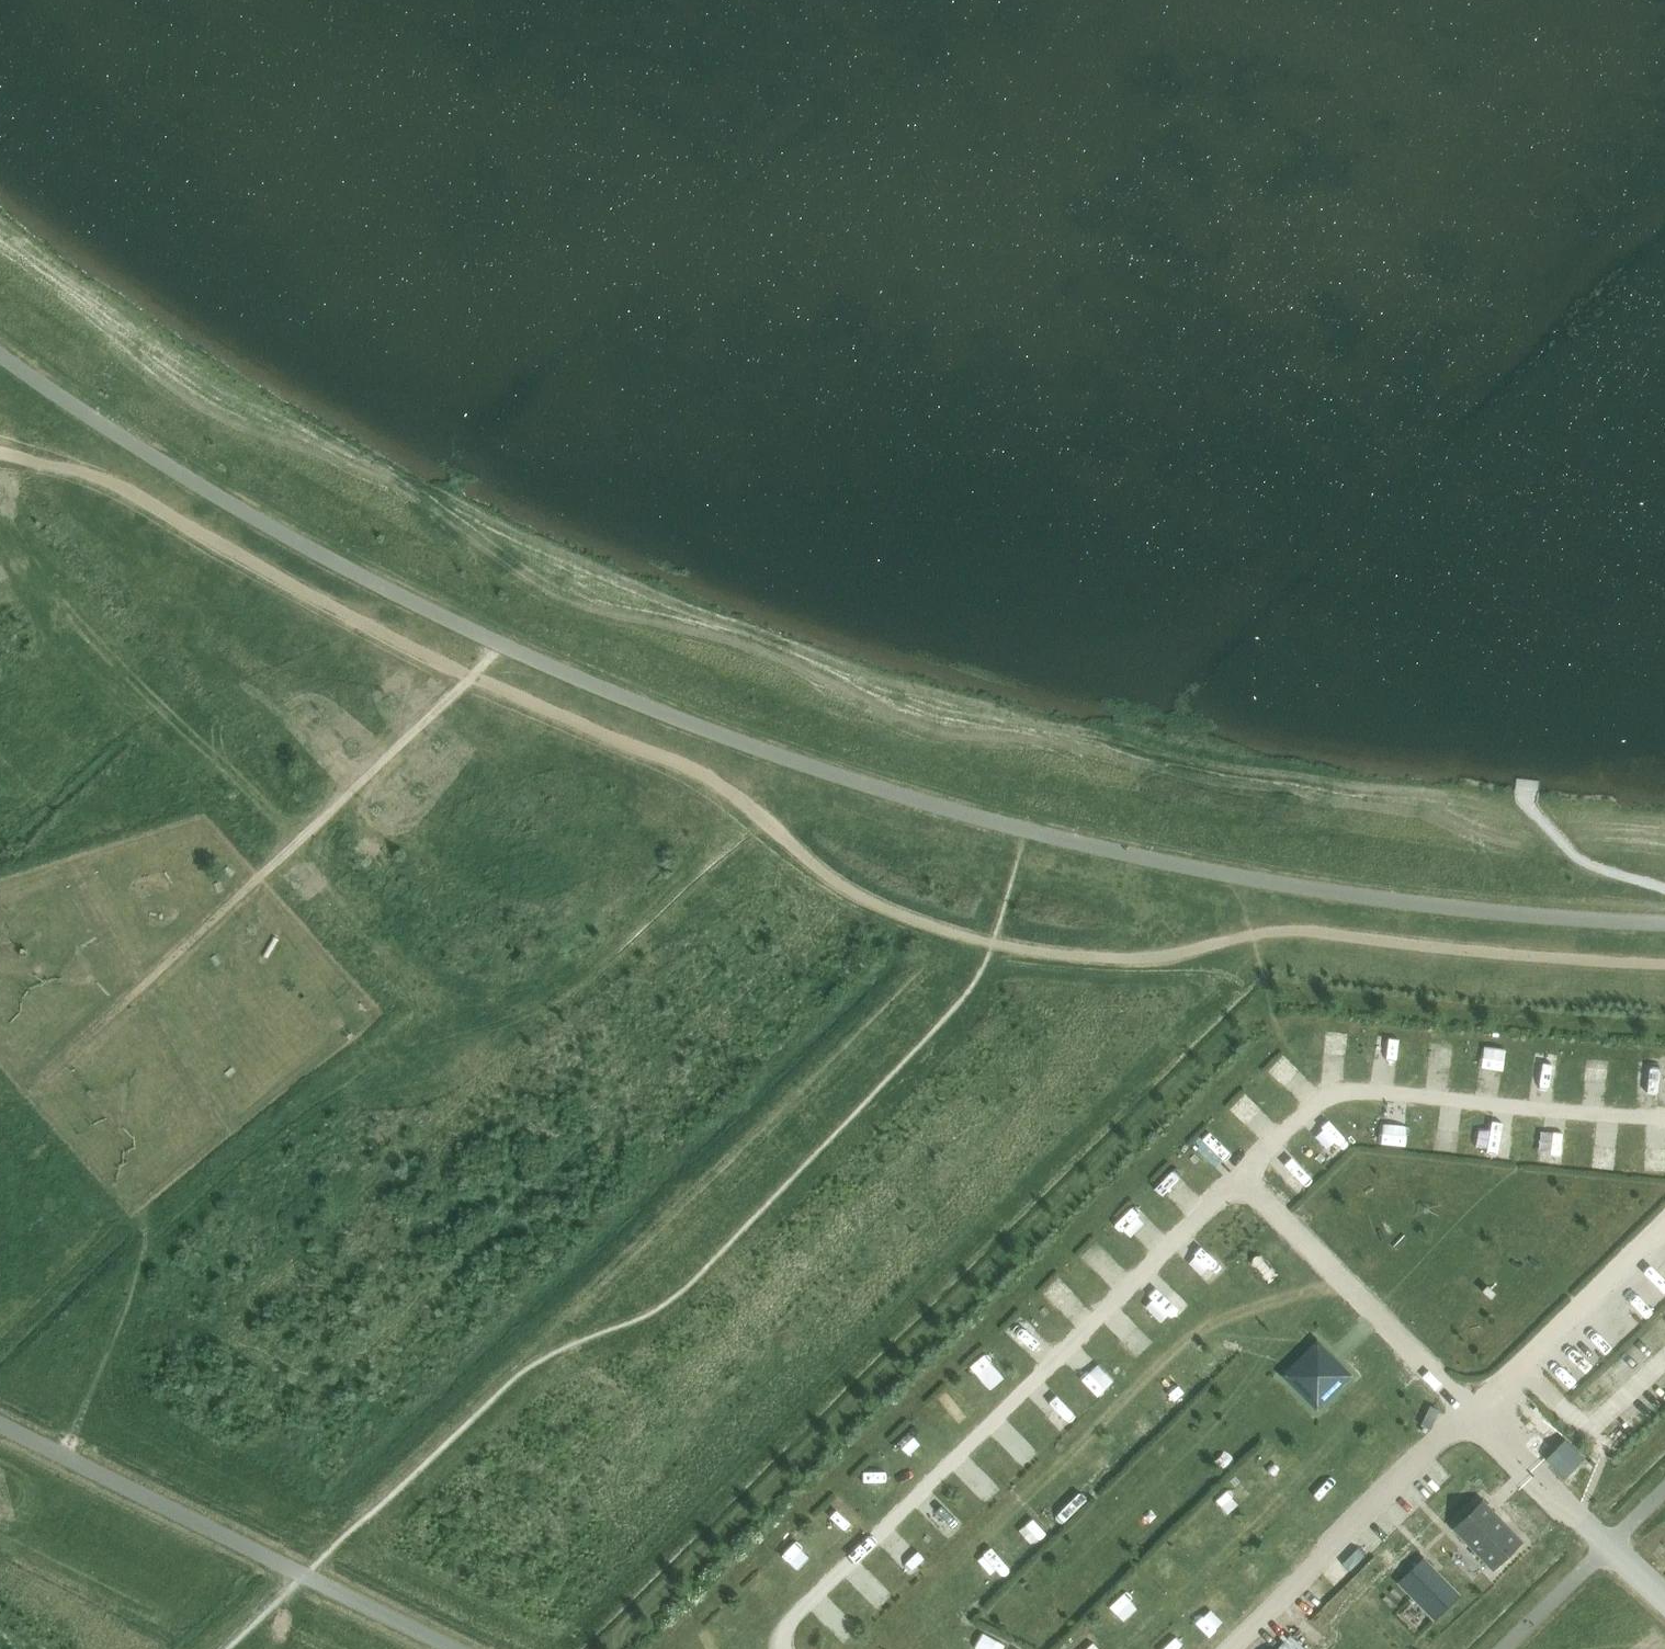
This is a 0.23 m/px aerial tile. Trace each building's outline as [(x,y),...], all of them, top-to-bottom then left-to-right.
[(1317,1344),(1285,1376),(1317,1408),(1349,1376),(1333,1360),(1317,1344)] [(1564,1441),(1546,1460),(1565,1478),(1583,1459),(1564,1441)] [(1483,1502),(1454,1530),(1492,1569),(1521,1542),(1483,1502)] [(1423,1560),(1399,1583),(1435,1619),(1458,1596),(1423,1560)]
